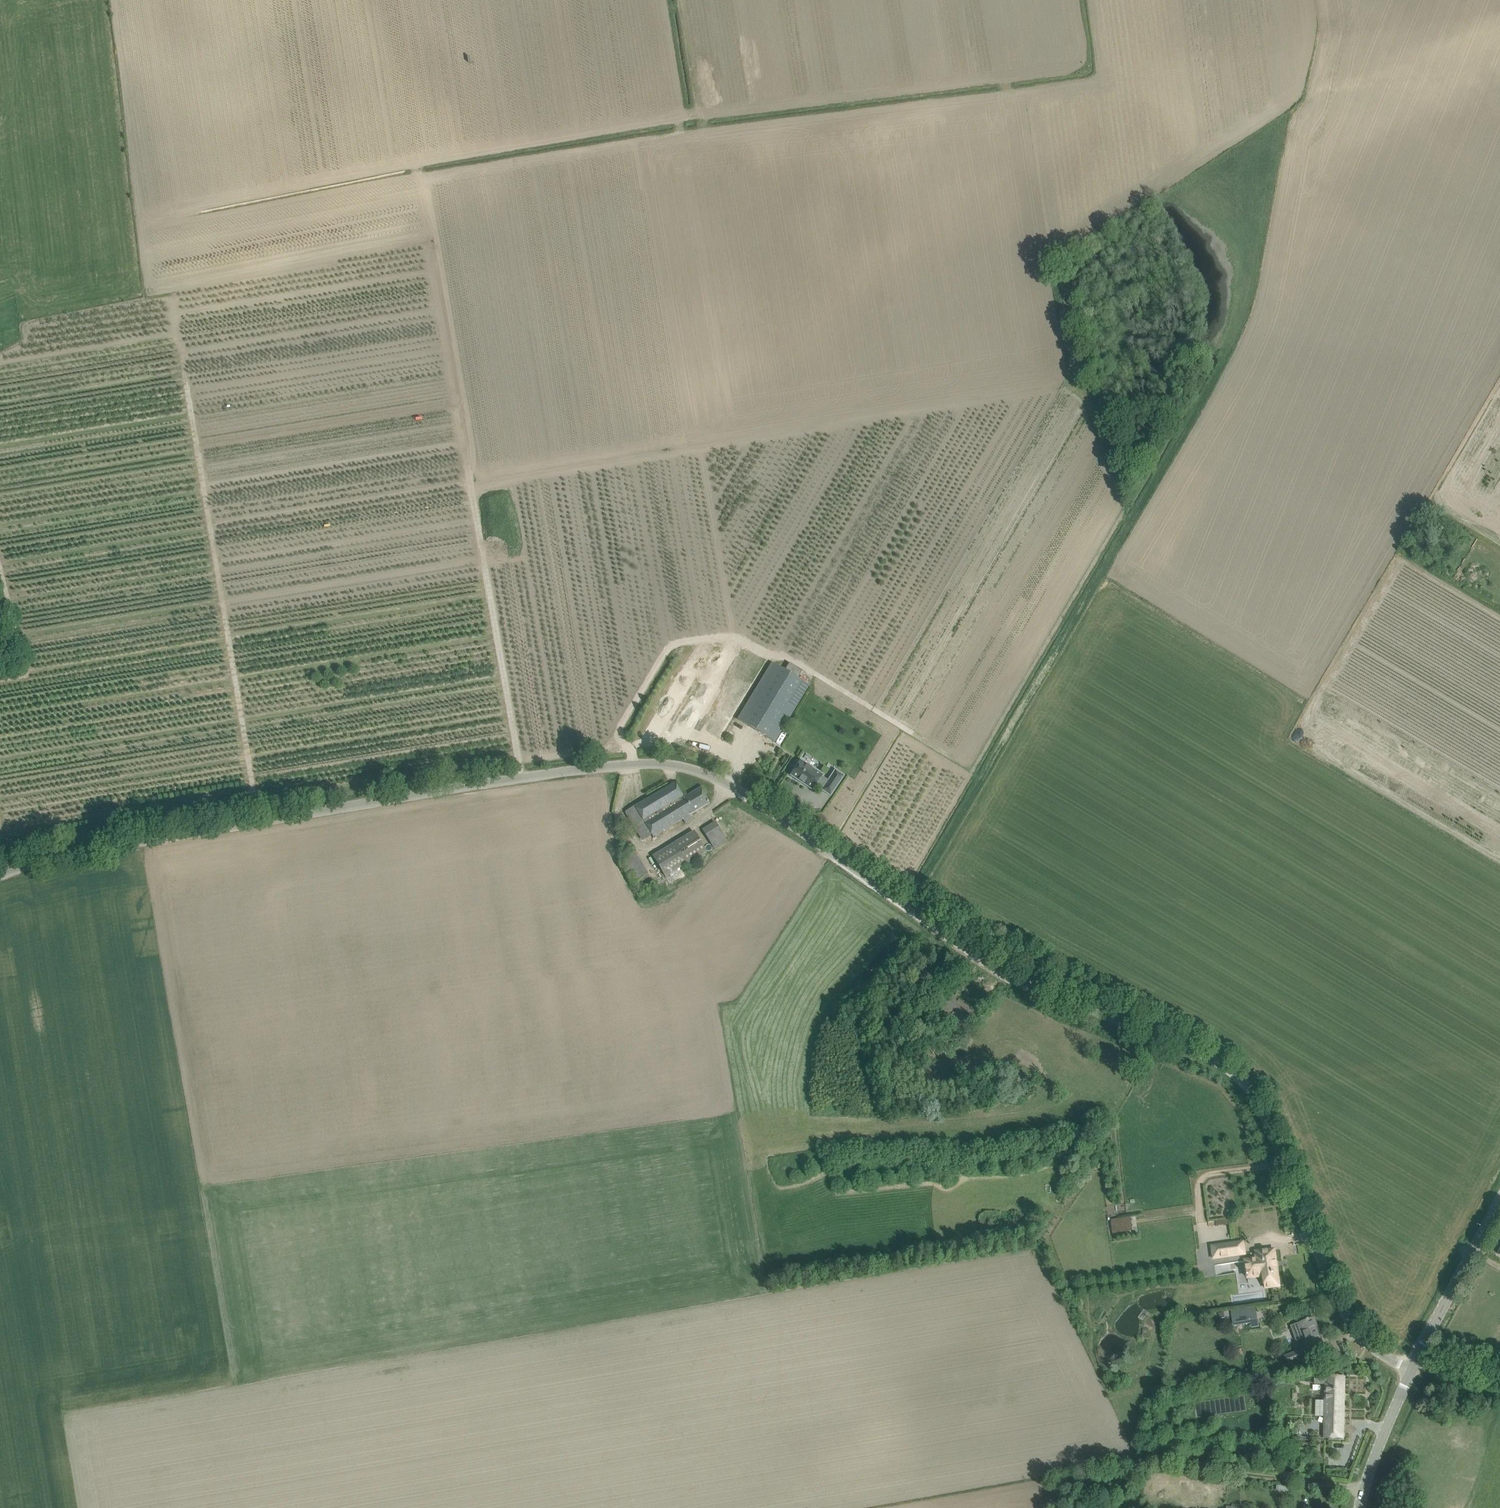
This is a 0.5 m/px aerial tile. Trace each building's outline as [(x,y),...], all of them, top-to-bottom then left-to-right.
[(772,663),(738,719),(774,742),(808,685),(772,663)] [(798,765),(796,763),(791,770),(793,771),(791,775),(812,790),(816,785),(822,789),(822,790),(830,796),(844,776),(835,770),(828,780),(822,776),(822,775),(801,760),(798,765)] [(689,815),(709,803),(700,788),(683,798),(674,782),(634,806),(625,812),(643,841),(652,836),(653,837),(683,820),(685,824),(692,820),(689,815)] [(726,840),(715,822),(702,830),(714,848),(726,840)] [(706,852),(694,831),(653,856),(666,878),(706,852)] [(624,859),(635,882),(648,876),(636,853),(624,859)] [(940,1009),(951,1016),(950,1017),(963,1026),(974,1011),(950,995),(940,1009)] [(1131,1217),(1111,1219),(1112,1229),(1132,1227),(1131,1217)] [(1213,1259),(1221,1258),(1245,1254),(1243,1242),(1212,1246),(1213,1259)] [(1248,1278),(1259,1276),(1263,1276),(1265,1288),(1279,1286),(1277,1267),(1276,1267),(1275,1262),(1276,1261),(1274,1250),(1262,1251),(1255,1252),(1256,1259),(1245,1261),(1248,1278)] [(1246,1321),(1252,1320),(1251,1309),(1232,1312),(1234,1327),(1246,1325),(1246,1321)] [(1308,1349),(1322,1344),(1315,1327),(1317,1326),(1314,1318),(1309,1320),(1308,1319),(1307,1320),(1307,1321),(1291,1326),(1297,1343),(1304,1340),(1308,1349)] [(1304,1359),(1301,1352),(1285,1358),(1288,1365),(1304,1359)] [(1343,1441),(1344,1377),(1315,1376),(1315,1381),(1326,1382),(1324,1441),(1343,1441)]
